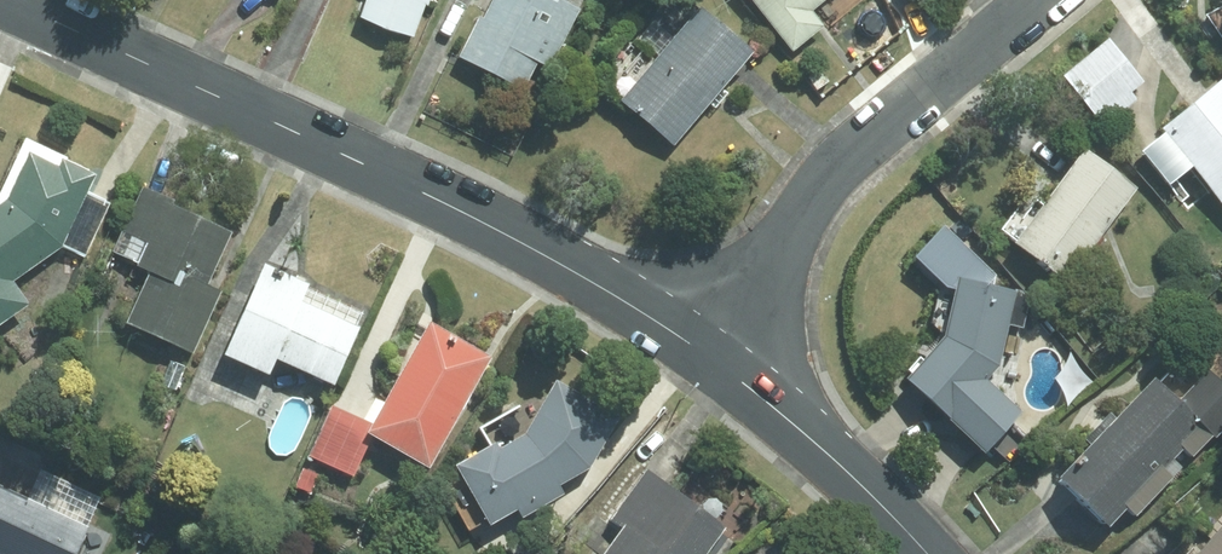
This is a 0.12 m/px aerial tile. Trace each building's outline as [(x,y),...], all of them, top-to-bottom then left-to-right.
[(363,18),(416,38),(428,6),(431,7),(433,0),(370,0),(363,18)] [(487,18),(481,15),(460,56),(527,90),(541,62),(554,69),(589,0),(497,0),(487,18)] [(796,50),(863,0),(758,0),(796,50)] [(708,5),(625,100),(677,145),(760,51),(708,5)] [(1112,36),(1064,72),(1100,118),(1107,113),(1112,120),(1140,98),(1134,90),(1146,80),(1112,36)] [(1164,123),(1221,197),(1221,78),(1164,123)] [(1140,184),(1088,144),(1016,238),(1070,278),(1140,184)] [(32,301),(17,278),(63,245),(98,173),(66,158),(63,167),(33,151),(12,199),(0,208),(0,325),(32,301)] [(237,229),(145,186),(115,249),(153,267),(128,320),(195,351),(225,289),(211,283),(237,229)] [(316,281),(268,259),(226,351),(273,371),(280,355),(338,381),(364,324),(307,299),(316,281)] [(950,328),(909,375),(986,450),(1024,410),(988,376),(1001,365),(1011,322),(1025,325),(1031,297),(1020,287),(960,273),(950,328)] [(494,354),(432,319),(375,423),(335,404),(312,453),(356,472),(374,431),(433,464),(494,354)] [(1061,473),(1112,523),(1130,505),(1138,513),(1185,466),(1176,457),(1186,447),(1194,455),(1215,434),(1217,436),(1221,431),(1221,378),(1212,367),(1181,398),(1158,375),(1061,473)] [(623,413),(560,377),(528,431),(502,447),(497,439),(486,445),(472,483),(494,520),(520,505),(525,513),(568,491),(561,482),(593,464),(623,413)] [(646,464),(610,513),(625,524),(603,553),(707,553),(728,524),(646,464)] [(91,525),(0,483),(0,548),(13,553),(78,553),(91,525)] [(1197,553),(1221,553),(1221,527),(1197,553)]
